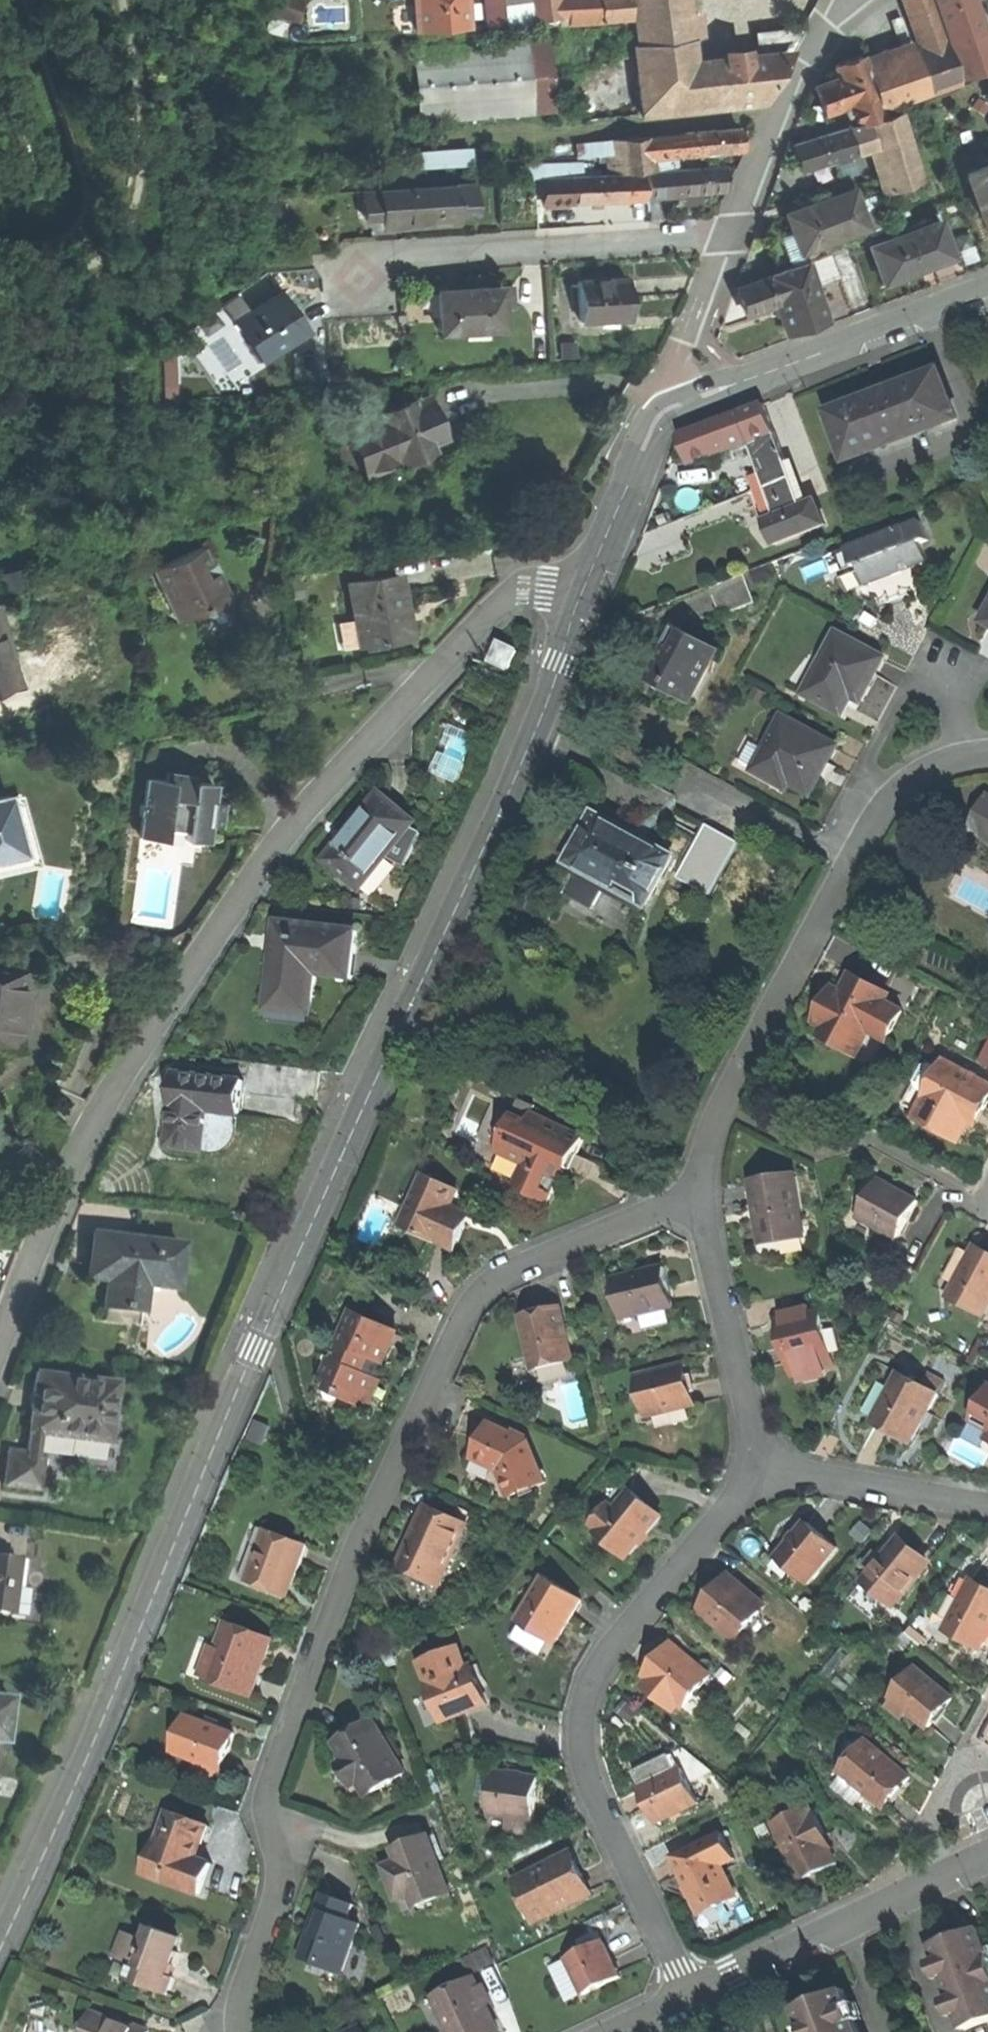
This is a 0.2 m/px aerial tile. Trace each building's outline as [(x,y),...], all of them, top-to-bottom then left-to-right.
[(278,13),(302,19),(307,0),(282,0),(278,13)] [(465,27),(463,0),(414,0),(417,31),(465,27)] [(501,7),(501,0),(484,0),(485,9),(501,7)] [(501,7),(504,25),(528,22),(526,0),(525,0),(524,0),(501,0),(501,7)] [(526,0),(528,22),(557,18),(566,17),(564,0),(528,0),(526,0)] [(566,17),(557,18),(557,24),(610,18),(608,0),(564,0),(566,17)] [(610,18),(627,17),(625,0),(608,0),(610,18)] [(685,38),(682,14),(680,0),(630,0),(635,43),(635,44),(685,38)] [(920,47),(943,38),(929,0),(903,0),(920,47)] [(962,76),(987,67),(987,58),(968,0),(935,0),(962,76)] [(697,12),(682,14),(685,38),(700,36),(697,12)] [(756,32),(759,59),(786,57),(803,25),(756,32)] [(548,38),(413,47),(418,120),(553,111),(548,38)] [(689,67),(685,38),(635,44),(635,43),(632,44),(636,74),(689,67)] [(913,48),(864,65),(875,96),(881,110),(958,81),(943,38),(920,47),(913,49),(913,48)] [(838,76),(814,85),(819,100),(823,112),(844,105),(875,96),(864,65),(861,55),(834,64),(838,76)] [(759,59),(689,67),(636,74),(643,115),(762,101),(786,57),(759,59)] [(881,110),(875,96),(844,105),(850,125),(851,126),(866,122),(883,116),(881,110)] [(883,116),(866,122),(873,146),(888,192),(920,179),(899,111),(883,116)] [(848,125),(849,127),(855,151),(873,146),(866,122),(851,126),(850,125),(848,125)] [(738,127),(682,132),(684,153),(739,148),(738,139),(738,127)] [(796,156),(800,169),(855,151),(849,127),(792,145),(796,156)] [(682,132),(647,135),(648,152),(684,153),(682,132)] [(648,152),(647,135),(604,139),(607,171),(650,167),(648,152)] [(475,146),(422,148),(423,164),(475,162),(475,146)] [(965,173),(983,221),(984,221),(987,231),(987,165),(965,173)] [(722,167),(684,170),(685,183),(685,191),(724,188),(722,167)] [(680,184),(685,183),(684,170),(683,168),(645,171),(647,197),(666,195),(680,194),(680,192),(680,184)] [(594,201),(640,198),(638,173),(567,178),(569,203),(594,201)] [(543,204),(569,203),(567,178),(541,179),(543,204)] [(470,184),(452,186),(454,206),(472,205),(470,184)] [(380,216),(380,222),(417,219),(455,216),(454,206),(452,186),(378,191),(380,216)] [(788,223),(791,229),(798,250),(864,227),(850,189),(785,213),(788,223)] [(363,217),(380,216),(378,191),(361,192),(363,217)] [(871,250),(883,282),(919,269),(952,256),(941,225),(871,250)] [(765,239),(776,270),(778,270),(802,261),(798,250),(791,229),(765,239)] [(837,277),(828,252),(802,261),(811,286),(812,286),(837,277)] [(802,261),(778,270),(779,272),(788,298),(775,303),(786,331),(824,318),(812,286),(811,286),(802,261)] [(779,272),(736,288),(741,300),(745,313),(775,303),(788,298),(779,272)] [(580,321),(629,318),(628,299),(626,278),(577,281),(580,321)] [(513,286),(497,287),(498,308),(514,307),(513,286)] [(498,308),(497,287),(469,289),(436,291),(439,331),(500,327),(498,308)] [(261,358),(304,329),(290,309),(279,293),(250,313),(236,322),(261,358)] [(224,304),(236,322),(250,313),(238,294),(224,304)] [(175,390),(168,346),(158,355),(163,391),(175,390)] [(879,396),(833,414),(850,459),(865,453),(863,449),(940,420),(942,425),(957,419),(940,374),(879,396)] [(385,425),(401,464),(432,451),(429,444),(446,437),(436,414),(428,396),(412,403),(410,399),(380,412),(380,413),(373,416),(379,428),(385,425)] [(765,404),(743,413),(753,440),(776,432),(765,404)] [(714,423),(682,435),(692,463),(715,454),(719,464),(736,458),(732,448),(749,441),(753,440),(743,413),(714,423)] [(366,479),(401,464),(385,425),(379,428),(373,416),(345,428),(366,479)] [(749,441),(766,488),(794,478),(776,431),(776,432),(753,440),(749,441)] [(777,517),(804,507),(794,478),(766,488),(777,517)] [(804,507),(777,517),(766,521),(775,544),(826,525),(818,502),(804,507)] [(860,565),(868,585),(894,575),(930,561),(923,543),(930,540),(922,521),(856,546),(863,564),(860,565)] [(220,630),(233,625),(201,545),(152,564),(169,607),(193,597),(197,609),(192,611),(205,636),(220,630)] [(868,585),(860,565),(841,572),(849,592),(868,585)] [(363,644),(382,641),(408,636),(408,635),(411,634),(407,612),(404,613),(397,573),(351,581),(358,618),(362,644),(363,644)] [(760,599),(749,574),(715,588),(726,614),(760,599)] [(358,618),(339,621),(343,647),(362,644),(358,618)] [(660,663),(653,676),(672,686),(670,689),(691,700),(718,651),(678,629),(675,636),(678,638),(673,647),(669,646),(660,663)] [(838,632),(805,693),(844,713),(858,686),(867,691),(876,675),(885,658),(838,632)] [(12,684),(0,640),(0,687),(12,684)] [(493,661),(510,669),(518,651),(501,643),(493,661)] [(838,746),(784,716),(755,769),(774,780),(777,774),(812,793),(827,766),(838,746)] [(204,841),(206,823),(217,825),(219,814),(220,802),(210,800),(212,783),(192,781),(193,776),(168,773),(167,780),(147,778),(144,804),(140,804),(139,815),(142,815),(140,836),(162,839),(163,828),(184,831),(183,838),(204,841)] [(381,793),(365,812),(351,829),(343,830),(337,838),(337,845),(325,859),(361,889),(389,855),(412,828),(417,822),(381,793)] [(987,795),(970,828),(987,838),(987,796),(987,795)] [(24,855),(8,796),(0,799),(0,861),(24,855)] [(674,855),(595,813),(570,860),(576,864),(606,880),(602,889),(644,911),(663,875),(674,855)] [(423,834),(412,828),(389,855),(407,865),(423,834)] [(602,889),(606,880),(576,864),(562,890),(592,907),(602,889)] [(267,1008),(312,1014),(317,974),(353,978),(359,931),(278,921),(273,965),(267,1008)] [(18,1049),(24,1008),(29,969),(0,965),(0,1046),(18,1049)] [(858,1054),(871,1030),(889,1040),(905,1010),(887,1001),(890,994),(853,974),(843,992),(836,988),(824,1010),(818,1022),(826,1026),(821,1034),(858,1054)] [(977,1124),(987,1104),(987,1084),(946,1062),(942,1069),(929,1093),(927,1097),(928,1097),(920,1112),(917,1117),(959,1140),(970,1120),(977,1124)] [(929,1093),(942,1069),(933,1064),(926,1066),(918,1081),(920,1088),(929,1093)] [(286,1096),(316,1100),(319,1070),(290,1066),(286,1096)] [(169,1147),(206,1151),(210,1112),(242,1115),(246,1080),(175,1072),(173,1088),(171,1107),(173,1107),(169,1147)] [(905,1105),(920,1112),(928,1097),(927,1097),(929,1093),(920,1088),(918,1081),(905,1105)] [(565,1167),(571,1170),(586,1137),(533,1112),(528,1120),(514,1113),(496,1152),(524,1165),(513,1188),(523,1193),(527,1203),(538,1199),(548,1204),(561,1177),(565,1167)] [(474,1215),(453,1206),(460,1190),(426,1174),(402,1226),(436,1242),(437,1240),(458,1249),(466,1233),(474,1215)] [(764,1241),(806,1234),(796,1174),(754,1181),(758,1208),(764,1241)] [(919,1201),(879,1179),(859,1218),(898,1239),(911,1216),(919,1201)] [(101,1320),(139,1325),(144,1285),(174,1288),(180,1244),(92,1233),(89,1254),(86,1277),(106,1279),(101,1320)] [(950,1296),(985,1315),(987,1309),(987,1253),(977,1247),(950,1296)] [(665,1267),(614,1279),(623,1318),(674,1307),(670,1289),(665,1267)] [(778,1322),(783,1344),(791,1375),(799,1373),(799,1376),(806,1380),(821,1376),(826,1370),(825,1367),(835,1364),(822,1312),(811,1314),(809,1305),(786,1310),(788,1320),(778,1322)] [(540,1312),(521,1317),(533,1367),(574,1357),(561,1307),(540,1312)] [(388,1352),(398,1331),(356,1312),(342,1345),(349,1349),(344,1361),(336,1357),(326,1380),(346,1390),(345,1392),(350,1394),(351,1392),(373,1402),(389,1365),(383,1363),(388,1352)] [(905,1316),(897,1312),(894,1320),(901,1323),(905,1316)] [(349,1349),(342,1345),(327,1339),(322,1351),(336,1357),(344,1361),(349,1349)] [(687,1364),(640,1375),(650,1416),(696,1404),(691,1383),(687,1364)] [(111,1415),(115,1383),(36,1372),(32,1405),(28,1433),(29,1433),(40,1435),(107,1443),(111,1415)] [(939,1394),(901,1373),(875,1419),(895,1430),(913,1440),(939,1394)] [(987,1415),(987,1395),(979,1411),(987,1415)] [(111,1415),(107,1443),(40,1435),(37,1454),(42,1455),(39,1480),(63,1483),(65,1465),(114,1472),(122,1416),(111,1415)] [(530,1442),(491,1424),(484,1439),(475,1458),(496,1468),(497,1465),(505,1474),(503,1475),(511,1496),(546,1482),(530,1442)] [(37,1454),(40,1435),(29,1433),(26,1453),(7,1451),(3,1485),(38,1489),(39,1480),(42,1455),(37,1454)] [(646,1535),(662,1516),(631,1490),(616,1508),(611,1504),(593,1525),(598,1529),(596,1532),(627,1558),(646,1535)] [(469,1523),(427,1504),(414,1532),(397,1567),(439,1586),(469,1523)] [(795,1538),(778,1557),(809,1583),(839,1547),(809,1521),(795,1538)] [(247,1581),(282,1594),(287,1581),(293,1583),(302,1561),(308,1545),(267,1529),(247,1581)] [(896,1606),(929,1566),(913,1552),(899,1540),(881,1561),(875,1556),(867,1565),(873,1570),(865,1580),(896,1606)] [(18,1615),(22,1590),(10,1588),(14,1559),(0,1557),(0,1613),(18,1615)] [(701,1610),(738,1640),(767,1605),(731,1575),(716,1593),(701,1610)] [(544,1576),(517,1621),(555,1644),(569,1621),(582,1599),(544,1576)] [(982,1648),(987,1637),(987,1587),(974,1579),(947,1629),(982,1648)] [(199,1676),(252,1695),(257,1683),(260,1674),(258,1673),(263,1658),(265,1659),(273,1639),(226,1622),(217,1648),(210,1645),(199,1676)] [(648,1676),(651,1678),(646,1684),(676,1709),(681,1704),(685,1707),(713,1675),(675,1643),(662,1659),(648,1676)] [(459,1648),(421,1662),(443,1721),(488,1704),(482,1689),(478,1678),(472,1680),(459,1648)] [(905,1718),(910,1712),(930,1728),(942,1713),(955,1698),(919,1668),(893,1698),(895,1699),(890,1706),(905,1718)] [(3,1741),(9,1697),(0,1696),(0,1741),(3,1741)] [(625,1700),(616,1711),(631,1723),(640,1711),(625,1700)] [(216,1777),(219,1769),(222,1770),(229,1751),(236,1733),(187,1716),(174,1752),(200,1762),(197,1770),(216,1777)] [(370,1795),(408,1772),(376,1720),(338,1743),(348,1759),(341,1763),(347,1773),(355,1785),(361,1781),(370,1795)] [(868,1741),(843,1771),(886,1808),(899,1792),(912,1777),(868,1741)] [(643,1788),(680,1771),(672,1755),(635,1772),(643,1788)] [(643,1788),(641,1789),(649,1805),(658,1823),(701,1802),(685,1768),(680,1771),(643,1788)] [(497,1771),(491,1814),(511,1817),(509,1830),(533,1834),(539,1796),(541,1777),(497,1771)] [(838,1863),(830,1848),(832,1846),(815,1812),(814,1813),(810,1806),(774,1823),(802,1880),(822,1870),(838,1863)] [(161,1879),(201,1894),(208,1877),(213,1864),(193,1856),(203,1830),(207,1832),(209,1825),(169,1811),(157,1843),(155,1842),(154,1845),(155,1845),(171,1851),(161,1879)] [(691,1892),(703,1916),(739,1898),(723,1865),(736,1859),(724,1833),(674,1857),(691,1892)] [(395,1849),(399,1860),(386,1865),(398,1899),(412,1894),(416,1905),(452,1892),(431,1835),(411,1842),(395,1849)] [(144,1873),(161,1879),(171,1851),(155,1845),(144,1873)] [(517,1880),(536,1920),(594,1892),(586,1876),(578,1861),(566,1857),(517,1880)] [(353,1905),(326,1895),(317,1919),(303,1957),(320,1963),(320,1964),(326,1966),(328,1961),(344,1968),(360,1924),(348,1920),(353,1905)] [(127,1979),(167,1994),(174,1976),(170,1974),(175,1961),(178,1951),(175,1950),(180,1936),(152,1926),(147,1939),(125,1932),(121,1945),(123,1945),(119,1957),(133,1963),(127,1979)] [(932,1944),(964,2029),(987,2020),(987,1952),(978,1927),(932,1944)] [(588,1948),(597,1943),(594,1938),(586,1942),(588,1948)] [(586,1993),(623,1976),(613,1956),(605,1939),(597,1943),(588,1948),(569,1957),(569,1958),(586,1993)] [(569,2001),(586,1993),(569,1958),(552,1966),(569,2001)] [(434,1998),(449,2031),(493,2031),(499,2029),(476,1979),(434,1998)] [(799,2007),(808,2031),(862,2031),(845,1989),(799,2007)] [(96,2013),(89,2031),(149,2031),(96,2013)]
